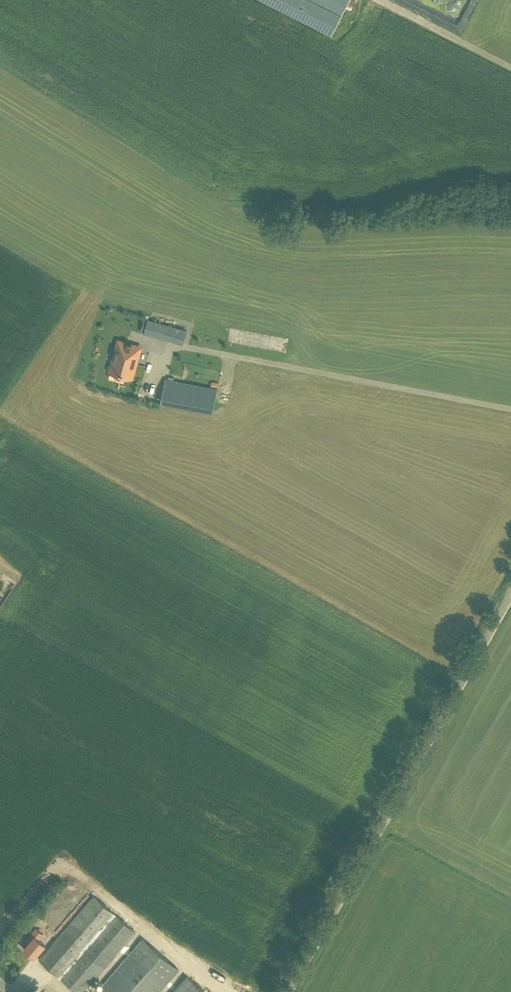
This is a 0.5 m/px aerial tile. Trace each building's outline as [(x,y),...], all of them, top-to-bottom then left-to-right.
[(331,35),(349,0),(262,0),(331,35)] [(409,2),(422,3),(418,9),(429,16),(434,8),(440,9),(438,12),(459,13),(468,0),(409,0),(409,2)] [(229,288),(231,280),(224,278),(222,286),(229,288)] [(154,317),(171,320),(173,309),(156,306),(154,317)] [(162,338),(183,344),(187,330),(166,324),(162,338)] [(127,374),(134,347),(127,345),(128,342),(123,341),(123,344),(115,342),(108,368),(115,370),(115,372),(119,373),(120,372),(127,374)] [(153,374),(155,366),(148,364),(147,373),(153,374)] [(263,382),(263,372),(251,372),(251,382),(263,382)] [(213,412),(217,390),(165,380),(161,402),(213,412)] [(87,988),(109,962),(135,932),(93,896),(39,959),(77,991),(91,991),(87,988)] [(52,896),(48,900),(55,906),(58,902),(52,896)] [(54,908),(50,912),(54,915),(61,908),(57,904),(54,908)] [(34,957),(44,945),(39,940),(43,934),(36,928),(25,940),(29,944),(25,949),(34,957)] [(187,976),(176,988),(169,982),(180,969),(143,938),(130,954),(97,991),(205,991),(187,976)] [(46,988),(58,981),(55,976),(43,983),(46,988)]
